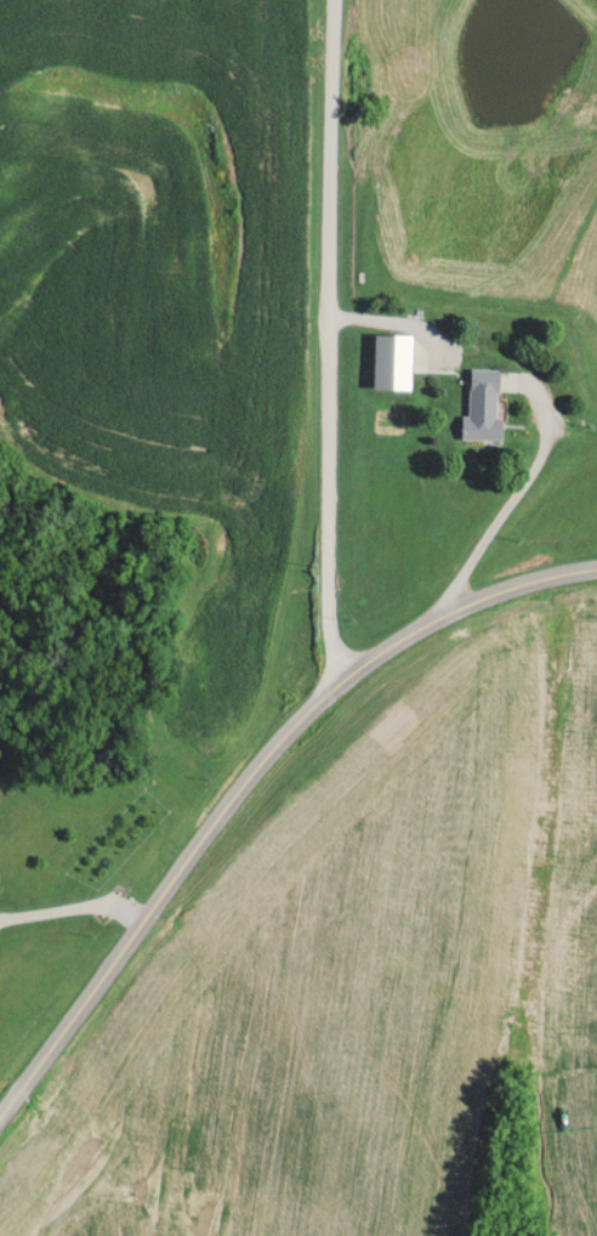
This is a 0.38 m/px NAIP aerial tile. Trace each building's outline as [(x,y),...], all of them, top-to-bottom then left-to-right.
[(424,360),(428,334),(403,330),(399,356),(424,360)] [(467,441),(507,442),(508,420),(503,420),(504,371),(475,370),(474,418),(467,418),(467,441)]
